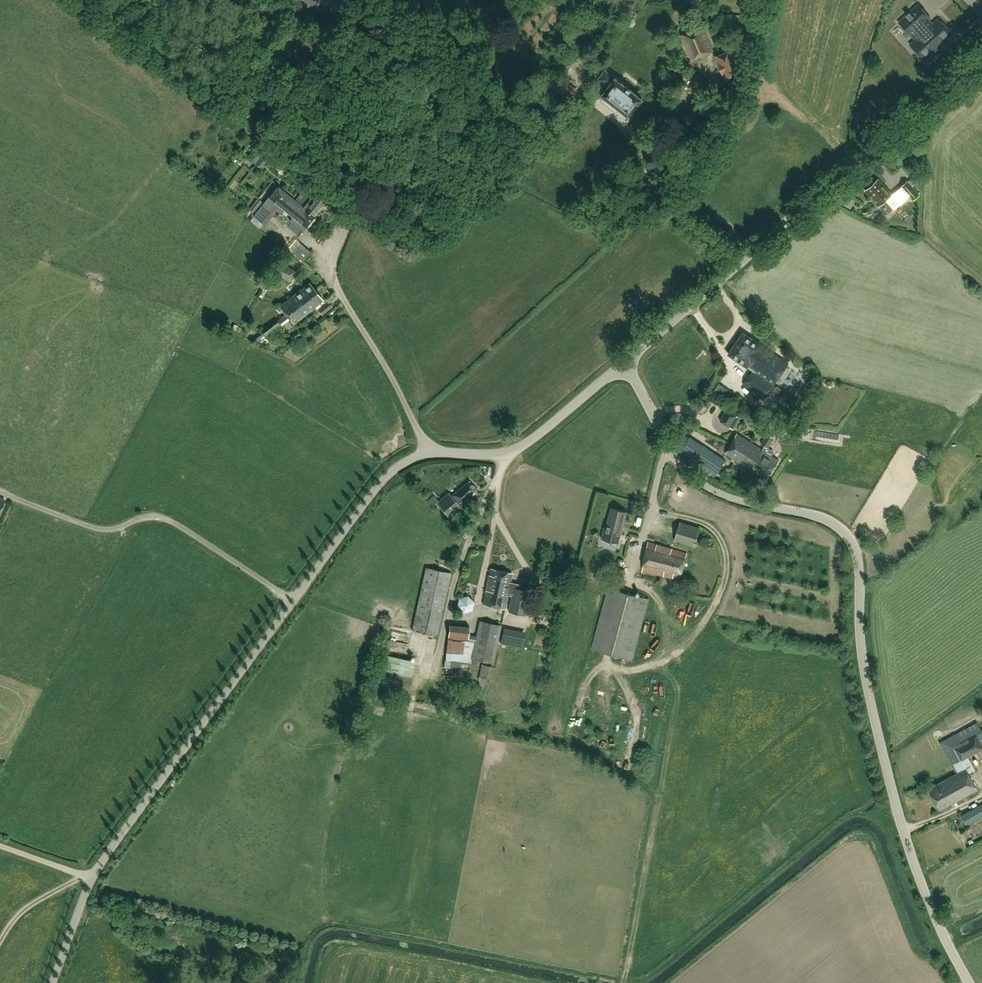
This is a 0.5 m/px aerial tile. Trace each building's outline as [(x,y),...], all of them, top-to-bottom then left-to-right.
[(292,0),(335,15),(339,3),(329,0),(292,0)] [(925,60),(953,34),(939,18),(933,24),(929,19),(931,17),(918,4),(899,22),(911,35),(912,35),(916,39),(910,44),(925,60)] [(750,11),(749,26),(758,27),(760,27),(761,12),(750,11)] [(691,60),(693,59),(714,50),(703,25),(680,35),(691,60)] [(758,40),(757,40),(758,27),(749,26),(747,45),(757,46),(758,40)] [(739,66),(744,64),(740,55),(735,57),(732,49),(716,56),(726,81),(743,74),(739,66)] [(644,99),(606,70),(599,80),(609,87),(602,96),(630,118),(637,109),(641,112),(647,104),(643,101),(644,99)] [(689,125),(693,119),(689,116),(687,118),(686,118),(685,120),(686,120),(685,122),(689,125)] [(253,165),(258,159),(251,154),(247,160),(253,165)] [(256,164),(261,168),(269,158),(264,154),(260,158),(256,163),(256,164)] [(900,205),(878,179),(865,190),(886,215),(891,211),(892,211),(900,205)] [(908,182),(903,186),(914,200),(919,195),(908,182)] [(282,187),(280,189),(313,216),(326,200),(307,185),(296,199),(282,187)] [(269,197),(254,216),(262,223),(275,208),(280,213),(284,208),(290,213),(293,216),(290,221),(302,230),(305,226),(314,216),(313,216),(280,189),(277,187),(269,197)] [(287,240),(283,243),(291,251),(295,247),(287,240)] [(304,251),(298,257),(303,261),(309,255),(304,251)] [(296,273),(276,262),(271,270),(291,282),(296,273)] [(280,306),(286,315),(315,291),(309,283),(280,306)] [(323,301),(315,291),(286,315),(255,339),(258,343),(265,338),(290,319),(293,324),(323,301)] [(322,315),(332,307),(328,302),(318,310),(322,315)] [(292,342),(299,336),(296,332),(289,338),(292,342)] [(764,399),(788,363),(743,332),(728,354),(753,370),(743,384),(764,399)] [(793,373),(785,385),(791,389),(799,377),(793,373)] [(741,418),(727,409),(720,420),(733,429),(741,418)] [(788,424),(787,431),(800,434),(802,427),(796,426),(788,424)] [(739,434),(732,444),(773,471),(780,460),(769,453),(771,450),(768,447),(774,438),(767,433),(761,443),(765,445),(762,449),(739,434)] [(691,457),(688,461),(714,478),(717,474),(726,460),(700,443),(691,457)] [(766,480),(773,471),(732,444),(726,454),(766,480)] [(460,503),(476,490),(469,482),(453,495),(453,496),(452,497),(449,495),(438,505),(439,506),(441,509),(441,508),(450,518),(461,508),(458,505),(460,503)] [(432,507),(437,502),(434,498),(428,503),(432,507)] [(619,543),(627,512),(612,508),(606,528),(605,527),(602,538),(619,543)] [(693,546),(699,527),(680,522),(674,540),(693,546)] [(680,578),(687,553),(653,543),(648,542),(642,571),(680,578)] [(437,635),(450,572),(425,566),(412,629),(437,635)] [(525,590),(527,580),(520,579),(519,584),(510,582),(512,573),(489,568),(482,605),(505,609),(508,593),(512,594),(508,611),(524,614),(529,591),(525,590)] [(632,660),(649,599),(608,588),(592,649),(632,660)] [(468,595),(459,598),(457,606),(463,612),(472,610),(474,601),(468,595)] [(493,663),(498,640),(500,626),(479,622),(476,636),(468,635),(469,626),(450,624),(448,638),(467,640),(467,641),(461,640),(461,641),(452,640),(452,639),(448,638),(445,660),(444,667),(466,669),(467,663),(470,664),(471,659),(477,660),(482,661),(493,663)] [(524,640),(502,636),(500,644),(522,649),(524,640)] [(416,663),(385,656),(378,691),(394,695),(398,676),(412,679),(416,663)] [(482,664),(478,681),(489,683),(493,667),(482,664)] [(968,773),(975,769),(968,756),(974,753),(977,759),(981,756),(981,731),(978,723),(940,743),(956,774),(928,789),(933,798),(940,810),(962,798),(963,801),(966,799),(964,797),(977,790),(968,773)] [(962,816),(967,825),(981,817),(981,804),(962,816)]
